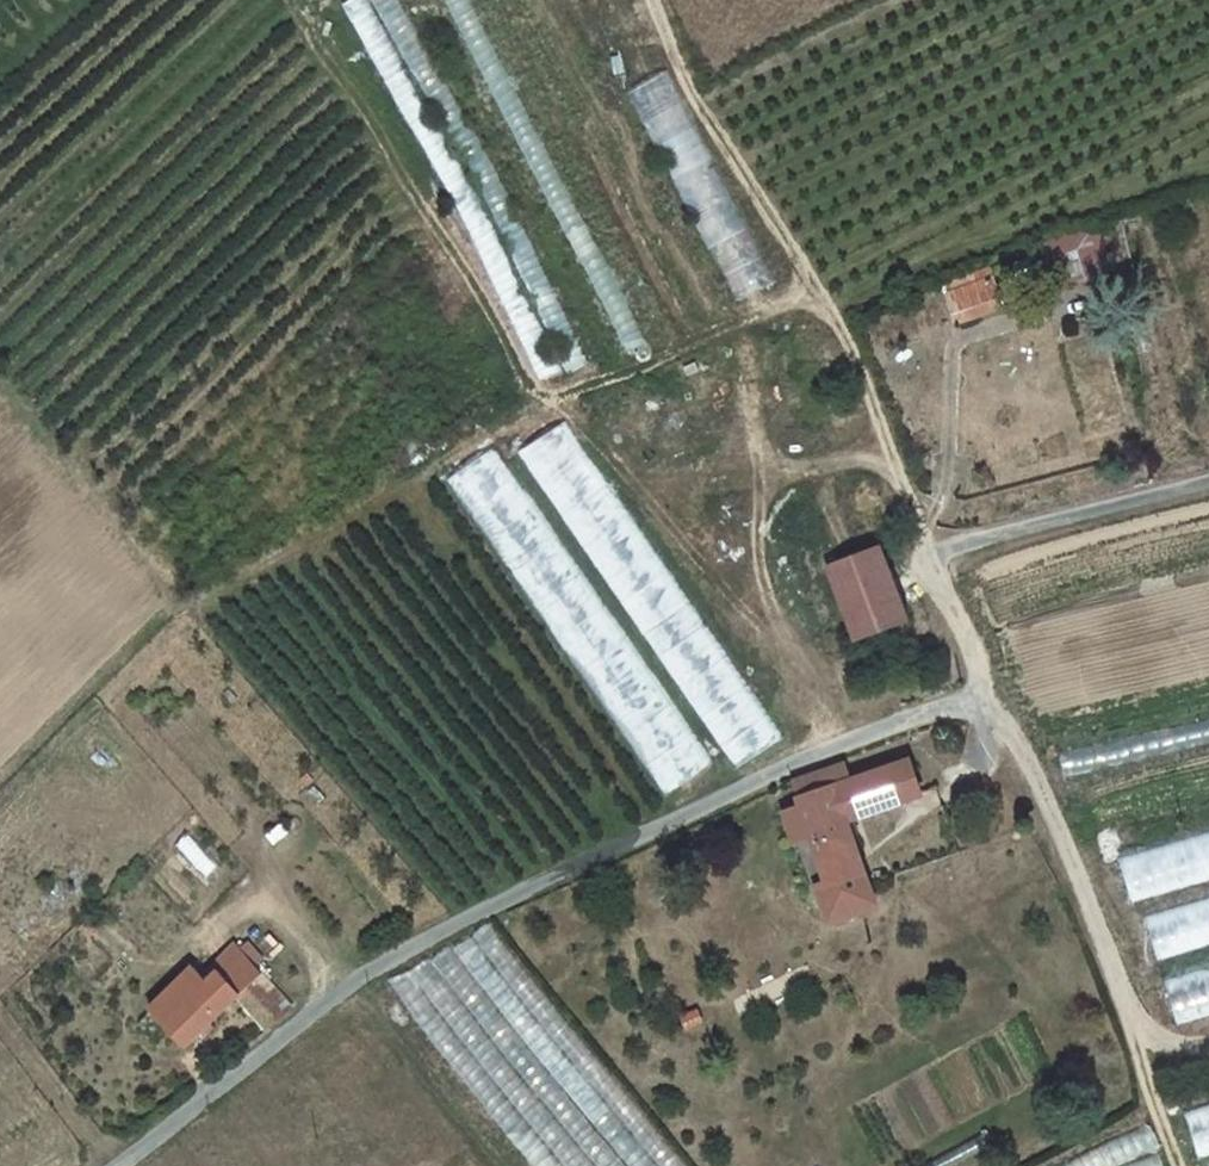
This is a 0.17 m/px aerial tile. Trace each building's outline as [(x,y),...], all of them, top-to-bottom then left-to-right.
[(343,4),(419,139),(459,211),(540,380),(562,371),(530,300),(465,173),(368,0),(347,0),(343,4)] [(412,71),(488,204),(509,247),(567,374),(589,362),(562,309),(507,192),(447,84),(397,0),(371,0),(412,71)] [(628,97),(737,300),(775,279),(665,77),(628,97)] [(1079,282),(1108,270),(1098,247),(1095,249),(1090,237),(1085,238),(1084,233),(1034,253),(1040,273),(1071,261),(1079,282)] [(1032,279),(1026,267),(1008,274),(1013,287),(1032,279)] [(993,311),(980,275),(939,292),(950,328),(993,311)] [(562,423),(517,455),(734,767),(782,736),(562,423)] [(494,449),(448,480),(665,793),(714,762),(494,449)] [(902,620),(873,549),(825,571),(853,641),(902,620)] [(1208,744),(1208,719),(1060,754),(1065,777),(1208,744)] [(793,801),(822,887),(845,879),(850,895),(866,889),(844,822),(915,797),(903,760),(844,782),(793,801)] [(844,782),(839,766),(821,773),(805,781),(794,785),(788,788),(793,801),(844,782)] [(1117,860),(1130,902),(1139,900),(1177,1022),(1208,1013),(1208,833),(1117,860)] [(822,887),(811,891),(822,925),(872,908),(866,889),(850,895),(845,879),(822,887)] [(490,923),(473,935),(475,937),(389,980),(536,1165),(683,1165),(490,923)] [(232,998),(265,1033),(286,1010),(236,954),(223,967),(241,989),(232,998)] [(187,973),(154,1008),(167,1022),(159,1031),(179,1051),(232,998),(241,989),(223,967),(202,988),(187,973)] [(154,1008),(145,1017),(159,1031),(167,1022),(154,1008)] [(1188,1121),(1206,1165),(1208,1165),(1208,1114),(1188,1121)] [(1144,1116),(1109,1131),(1043,1165),(1163,1165),(1144,1116)]
